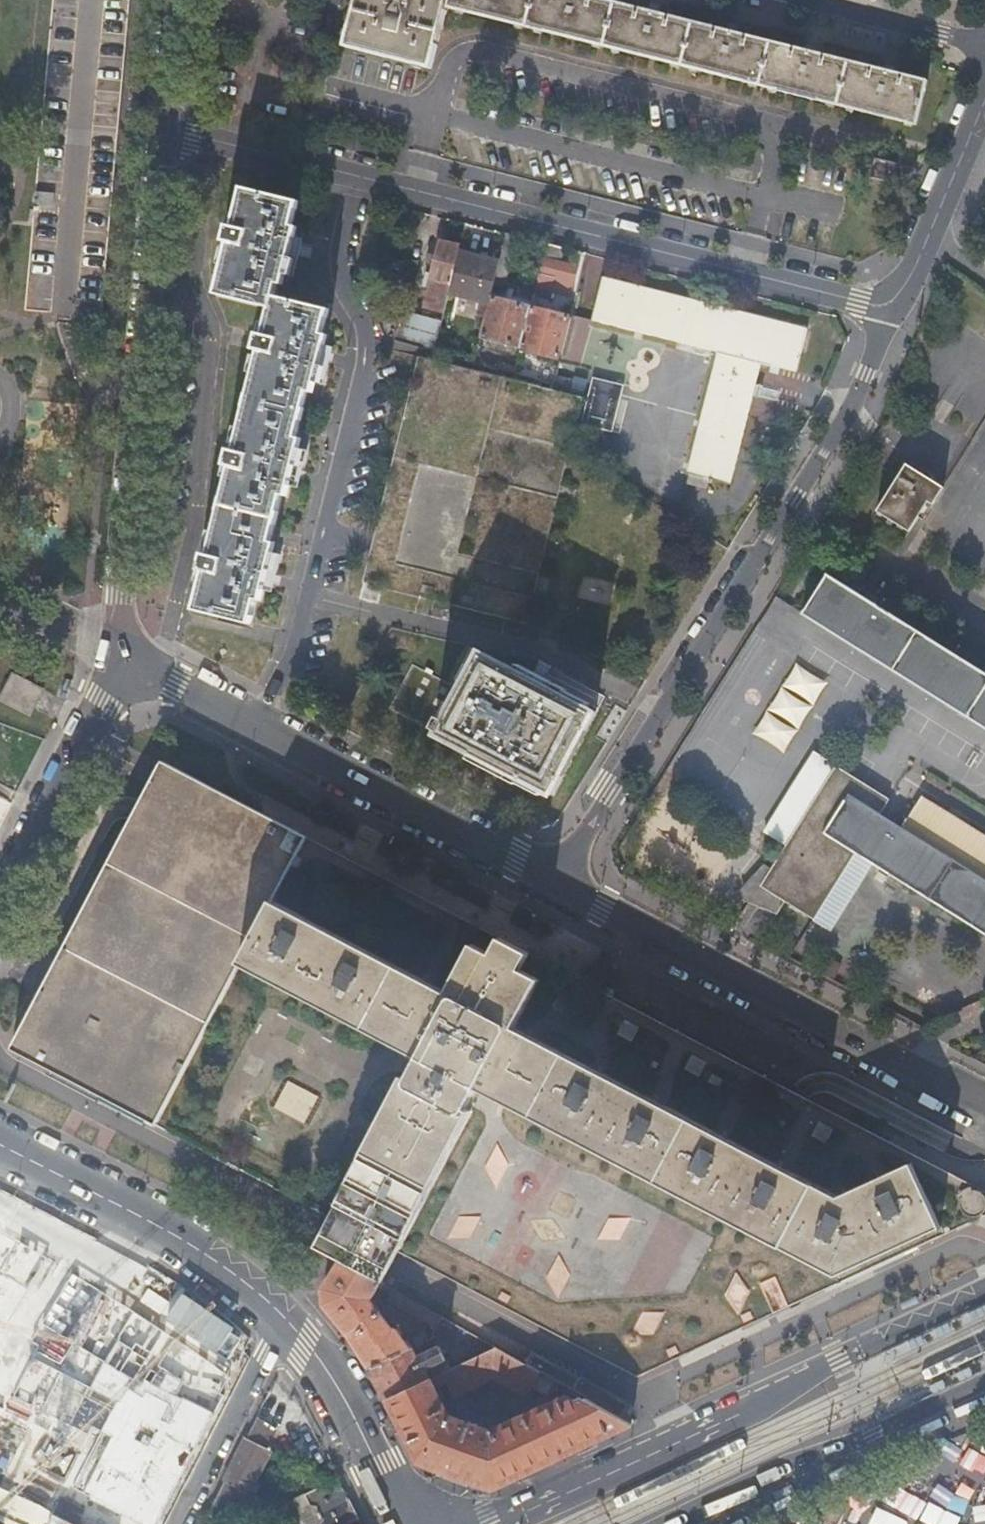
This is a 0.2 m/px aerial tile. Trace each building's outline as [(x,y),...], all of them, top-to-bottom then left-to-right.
[(347,47),(433,68),(449,5),(765,85),(878,113),(915,122),(927,79),(614,0),(359,0),(347,47)] [(896,162),(875,158),(871,176),(891,181),(896,162)] [(230,464),(225,482),(208,552),(203,551),(199,566),(204,568),(195,607),(251,622),(257,597),(262,599),(276,542),(271,541),(283,493),(288,494),(302,438),(297,436),(309,389),(314,390),(328,335),(322,333),(328,310),(273,294),(276,282),(281,283),(296,227),(290,225),(296,201),(242,186),(233,223),(228,221),(224,238),(229,240),(215,292),(269,306),(262,332),(258,331),(254,346),(258,348),(233,448),(229,446),(225,462),(230,464)] [(36,190),(35,204),(56,206),(57,192),(36,190)] [(517,235),(506,232),(499,261),(495,275),(506,278),(517,235)] [(459,251),(460,244),(440,240),(437,255),(434,263),(424,305),(444,311),(448,293),(459,251)] [(560,261),(564,246),(546,242),(533,293),(550,297),(552,290),(570,295),(578,266),(560,261)] [(499,261),(459,251),(448,293),(481,302),(488,304),(490,296),(495,275),(499,261)] [(434,263),(437,255),(428,253),(426,261),(434,263)] [(717,351),(706,398),(686,485),(707,490),(709,484),(712,484),(713,481),(733,485),(761,364),(768,366),(769,364),(797,371),(807,329),(602,277),(591,320),(612,326),(717,351)] [(484,318),(480,335),(520,346),(530,306),(510,301),(490,296),(488,304),(484,318)] [(477,317),(484,318),(488,304),(481,302),(477,317)] [(560,358),(570,317),(530,306),(520,346),(520,347),(560,358)] [(400,310),(393,339),(399,341),(434,351),(441,321),(400,310)] [(419,356),(418,361),(360,599),(373,602),(375,594),(380,595),(382,589),(526,625),(582,397),(419,356)] [(489,359),(487,366),(513,373),(515,366),(489,359)] [(538,380),(553,384),(556,374),(540,369),(538,380)] [(614,430),(626,384),(596,376),(584,423),(614,430)] [(876,511),(890,520),(909,532),(929,502),(933,505),(943,488),(906,465),(876,511)] [(984,730),(984,675),(827,575),(802,614),(984,730)] [(481,653),(439,732),(473,750),(472,753),(521,779),(522,776),(553,792),(594,711),(563,695),(564,693),(516,669),(515,671),(481,653)] [(826,684),(794,663),(749,731),(781,751),(826,684)] [(13,674),(0,698),(0,699),(29,715),(42,689),(13,674)] [(814,752),(764,831),(785,845),(768,871),(759,886),(783,901),(813,919),(854,853),(984,937),(984,842),(917,801),(900,827),(879,814),(888,799),(814,752)] [(341,1260),(381,1282),(390,1265),(398,1251),(636,1375),(984,1213),(984,1191),(972,1183),(163,759),(11,1048),(227,1162),(330,1215),(322,1230),(314,1245),(341,1260)] [(759,886),(768,871),(762,867),(745,894),(776,913),(783,901),(759,886)] [(369,1364),(370,1367),(411,1347),(396,1329),(391,1333),(370,1299),(377,1286),(379,1287),(381,1282),(341,1260),(323,1288),(324,1304),(343,1327),(353,1341),(369,1364)] [(435,1326),(441,1316),(386,1285),(383,1289),(390,1293),(387,1299),(435,1326)] [(172,1347),(237,1380),(262,1330),(197,1298),(172,1347)] [(434,1329),(478,1355),(496,1346),(441,1316),(435,1326),(434,1329)] [(370,1367),(387,1398),(449,1368),(438,1346),(416,1357),(411,1347),(370,1367)] [(449,1368),(387,1398),(418,1459),(494,1487),(596,1439),(619,1428),(632,1423),(585,1396),(576,1401),(568,1396),(491,1432),(448,1417),(434,1387),(446,1382),(453,1397),(493,1379),(526,1397),(532,1387),(546,1396),(556,1391),(560,1383),(496,1346),(478,1355),(449,1368)] [(207,1510),(220,1523),(227,1523),(244,1490),(249,1492),(272,1448),(267,1445),(277,1425),(257,1415),(245,1437),(223,1479),(224,1480),(207,1510)] [(359,1519),(338,1477),(305,1493),(310,1504),(316,1506),(323,1519),(320,1523),(348,1523),(359,1519)] [(0,1486),(0,1519),(11,1523),(49,1523),(53,1513),(48,1510),(24,1498),(0,1486)] [(53,1513),(49,1523),(75,1523),(53,1513)]
